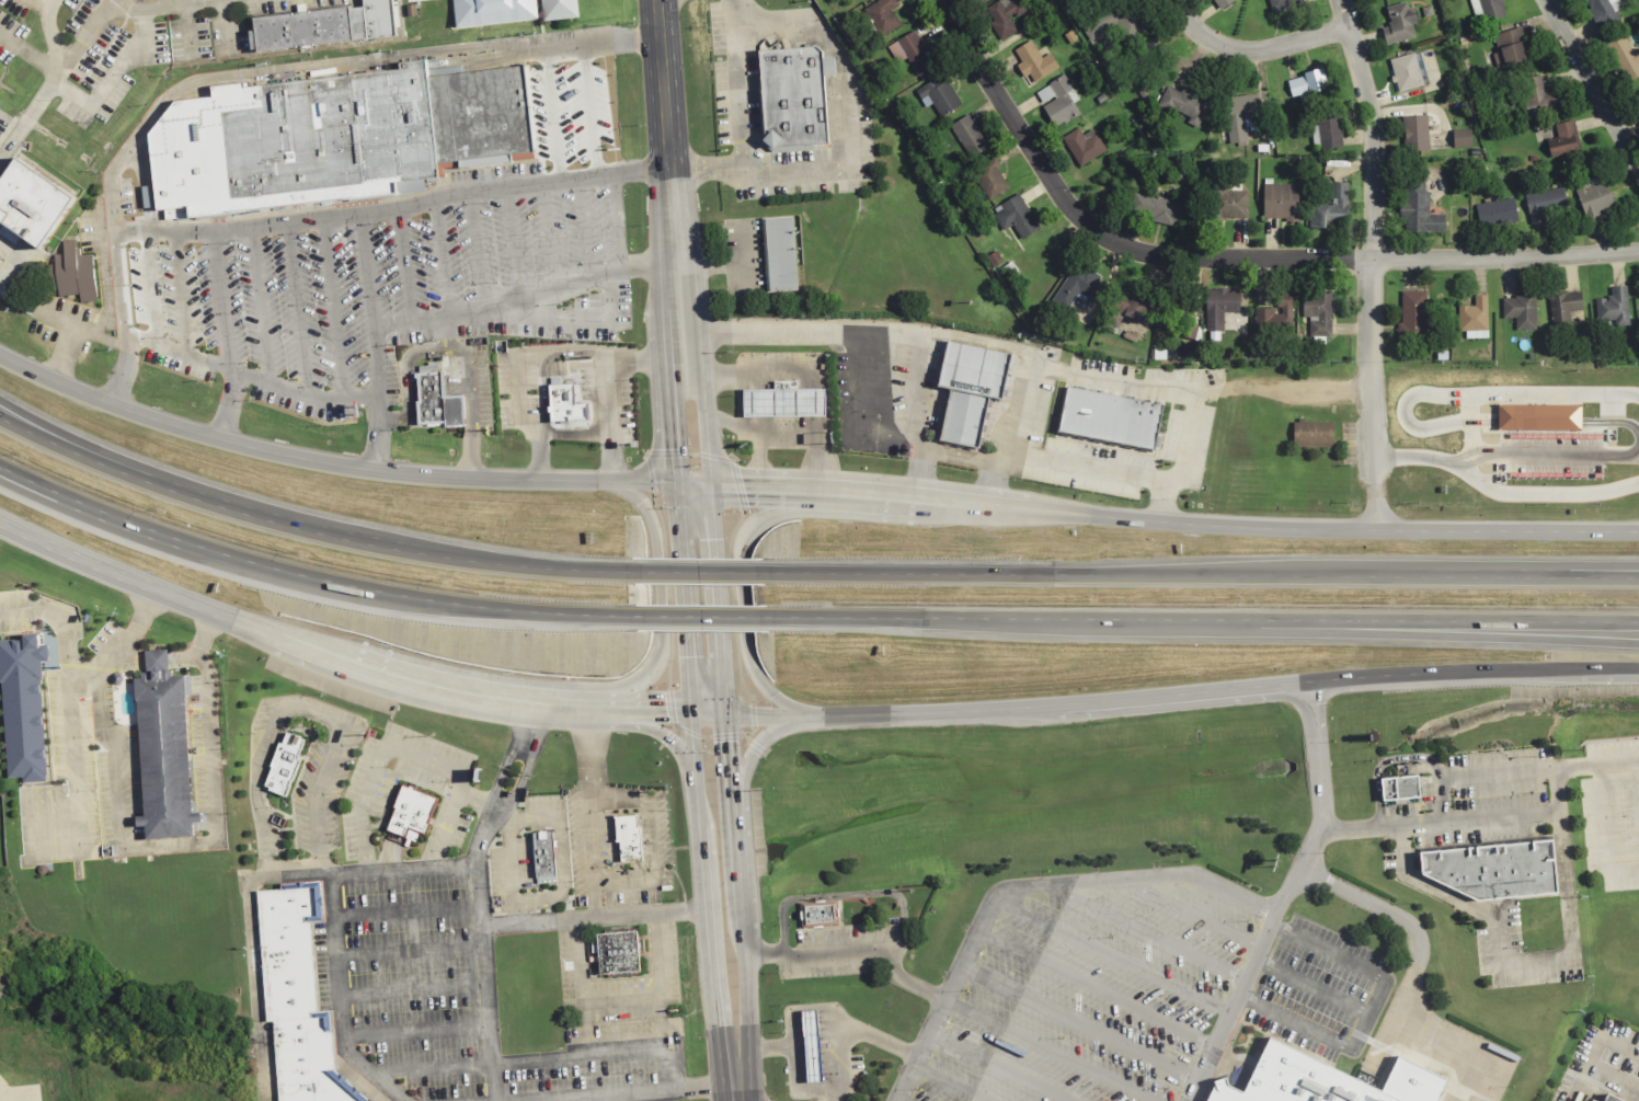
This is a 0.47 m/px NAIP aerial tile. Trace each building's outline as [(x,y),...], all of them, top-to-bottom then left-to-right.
[(397,0),(358,0),(358,8),(251,14),(253,48),(400,38),(397,0)] [(452,26),(534,18),(532,0),(450,0),(452,26)] [(575,0),(540,0),(542,20),(577,16),(575,0)] [(894,0),(876,0),(863,13),(885,35),(898,22),(889,12),(897,3),(894,0)] [(1024,0),(1000,0),(983,9),(999,39),(1016,31),(1010,19),(1029,9),(1024,0)] [(1218,10),(1234,0),(1212,0),(1218,10)] [(1270,11),(1303,5),(1302,0),(1268,0),(1270,11)] [(1500,0),(1469,0),(1476,23),(1504,14),(1500,0)] [(1617,0),(1582,0),(1600,33),(1617,24),(1612,13),(1621,8),(1617,0)] [(1122,41),(1147,27),(1132,1),(1110,13),(1107,8),(1078,23),(1088,41),(1113,26),(1122,41)] [(1385,7),(1389,26),(1382,27),(1385,45),(1414,38),(1411,23),(1416,21),(1411,1),(1385,7)] [(1520,28),(1489,34),(1495,66),(1525,60),(1520,28)] [(886,47),(896,61),(903,57),(917,77),(935,65),(912,30),(886,47)] [(1624,83),(1638,77),(1638,51),(1637,47),(1632,49),(1626,35),(1607,43),(1624,83)] [(1057,68),(1048,53),(1040,58),(1029,41),(1011,50),(1033,83),(1057,68)] [(827,147),(825,74),(834,74),(833,57),(822,58),(821,47),(756,48),(759,149),(827,147)] [(1388,60),(1397,92),(1423,84),(1414,53),(1388,60)] [(438,176),(436,162),(424,77),(422,60),(394,64),(396,70),(239,88),(238,82),(206,87),(206,96),(169,102),(144,134),(151,208),(162,208),(163,219),(421,186),(420,179),(438,176)] [(424,77),(518,66),(528,151),(505,154),(506,162),(455,168),(455,160),(436,162),(424,77)] [(1285,80),(1292,99),(1328,87),(1321,68),(1285,80)] [(960,105),(941,74),(918,88),(937,118),(960,105)] [(1080,114),(1062,77),(1034,91),(1053,128),(1080,114)] [(1557,89),(1543,91),(1540,77),(1518,80),(1525,118),(1560,112),(1557,89)] [(1156,107),(1197,125),(1208,101),(1166,83),(1156,107)] [(1260,117),(1258,93),(1224,96),(1228,144),(1246,142),(1243,118),(1260,117)] [(987,146),(964,114),(948,126),(971,158),(987,146)] [(1315,117),(1318,149),(1342,146),(1339,115),(1315,117)] [(1401,115),(1401,148),(1426,148),(1426,115),(1401,115)] [(1555,125),(1559,139),(1546,142),(1550,159),(1581,152),(1574,120),(1555,125)] [(1104,150),(1090,127),(1080,134),(1077,128),(1061,139),(1078,167),(1104,150)] [(1452,148),(1471,148),(1471,130),(1451,131),(1452,148)] [(16,154),(0,180),(0,221),(2,222),(0,227),(0,233),(15,242),(21,233),(43,249),(78,194),(16,154)] [(995,159),(975,167),(987,197),(1007,190),(995,159)] [(1572,183),(1584,217),(1614,207),(1603,173),(1572,183)] [(1444,232),(1444,216),(1425,215),(1425,181),(1400,181),(1400,231),(1444,232)] [(1346,182),(1329,182),(1329,203),(1309,203),(1309,227),(1346,227),(1346,182)] [(1262,184),(1262,219),(1297,219),(1297,184),(1262,184)] [(1524,193),(1528,225),(1546,222),(1545,213),(1566,209),(1562,187),(1524,193)] [(1246,218),(1246,188),(1214,188),(1214,218),(1246,218)] [(1182,203),(1133,193),(1128,216),(1177,227),(1182,203)] [(1038,229),(1018,194),(988,210),(1000,230),(1011,223),(1020,239),(1038,229)] [(1478,229),(1516,222),(1513,198),(1475,205),(1478,229)] [(791,215),(761,217),(767,294),(796,291),(791,215)] [(51,253),(55,295),(77,293),(77,301),(95,300),(91,254),(76,255),(74,241),(61,242),(61,253),(51,253)] [(1066,311),(1077,293),(1091,301),(1103,283),(1073,264),(1051,301),(1066,311)] [(141,314),(135,266),(122,268),(128,317),(141,314)] [(1594,299),(1594,325),(1627,324),(1626,285),(1609,285),(1609,298),(1594,299)] [(1203,332),(1222,332),(1222,311),(1238,311),(1238,289),(1203,289),(1203,332)] [(1424,290),(1397,290),(1397,342),(1424,342),(1424,290)] [(1568,311),(1582,310),(1580,293),(1547,295),(1549,328),(1569,325),(1568,311)] [(1139,322),(1148,302),(1126,294),(1118,312),(1139,322)] [(1330,294),(1306,294),(1306,337),(1330,337),(1330,294)] [(1513,330),(1534,330),(1534,295),(1501,295),(1501,318),(1513,318),(1513,330)] [(1275,308),(1252,308),(1252,333),(1291,333),(1291,297),(1275,297),(1275,308)] [(1456,305),(1456,336),(1486,336),(1486,305),(1456,305)] [(951,390),(989,397),(999,399),(1008,355),(945,342),(936,387),(951,390)] [(461,423),(459,394),(446,395),(444,367),(437,367),(437,359),(426,360),(426,364),(417,365),(417,368),(411,368),(411,379),(414,379),(415,397),(413,397),(415,426),(461,423)] [(545,369),(575,367),(578,406),(548,411),(545,369)] [(1064,388),(1057,429),(1153,446),(1160,405),(1064,388)] [(741,391),(741,417),(821,414),(820,389),(741,391)] [(951,390),(940,440),(978,448),(989,397),(951,390)] [(1498,405),(1498,418),(1497,428),(1577,429),(1577,422),(1577,406),(1498,405)] [(1333,422),(1294,422),(1294,447),(1333,447),(1333,422)] [(8,779),(0,656),(0,639),(36,636),(45,777),(18,778),(8,779)] [(135,677),(185,675),(195,835),(145,837),(135,677)] [(309,739),(285,800),(261,789),(286,730),(309,739)] [(1379,803),(1417,800),(1414,775),(1378,777),(1379,803)] [(437,800),(423,832),(387,816),(400,784),(437,800)] [(610,816),(614,865),(645,863),(642,814),(610,816)] [(535,832),(552,832),(553,882),(537,882),(535,832)] [(1474,902),(1551,895),(1546,835),(1418,848),(1419,868),(1474,902)] [(330,1071),(362,1100),(277,1100),(272,1018),(264,1018),(256,892),(316,888),(317,920),(309,920),(314,1011),(326,1010),(330,1071)] [(804,906),(833,904),(834,921),(805,922),(804,906)] [(594,938),(635,934),(639,973),(597,976),(594,938)] [(816,1010),(820,1083),(804,1085),(801,1011),(816,1010)] [(1441,1078),(1430,1100),(1199,1100),(1208,1081),(1206,1079),(1218,1075),(1222,1081),(1237,1089),(1262,1035),(1349,1075),(1354,1077),(1376,1087),(1391,1053),(1441,1078)]
